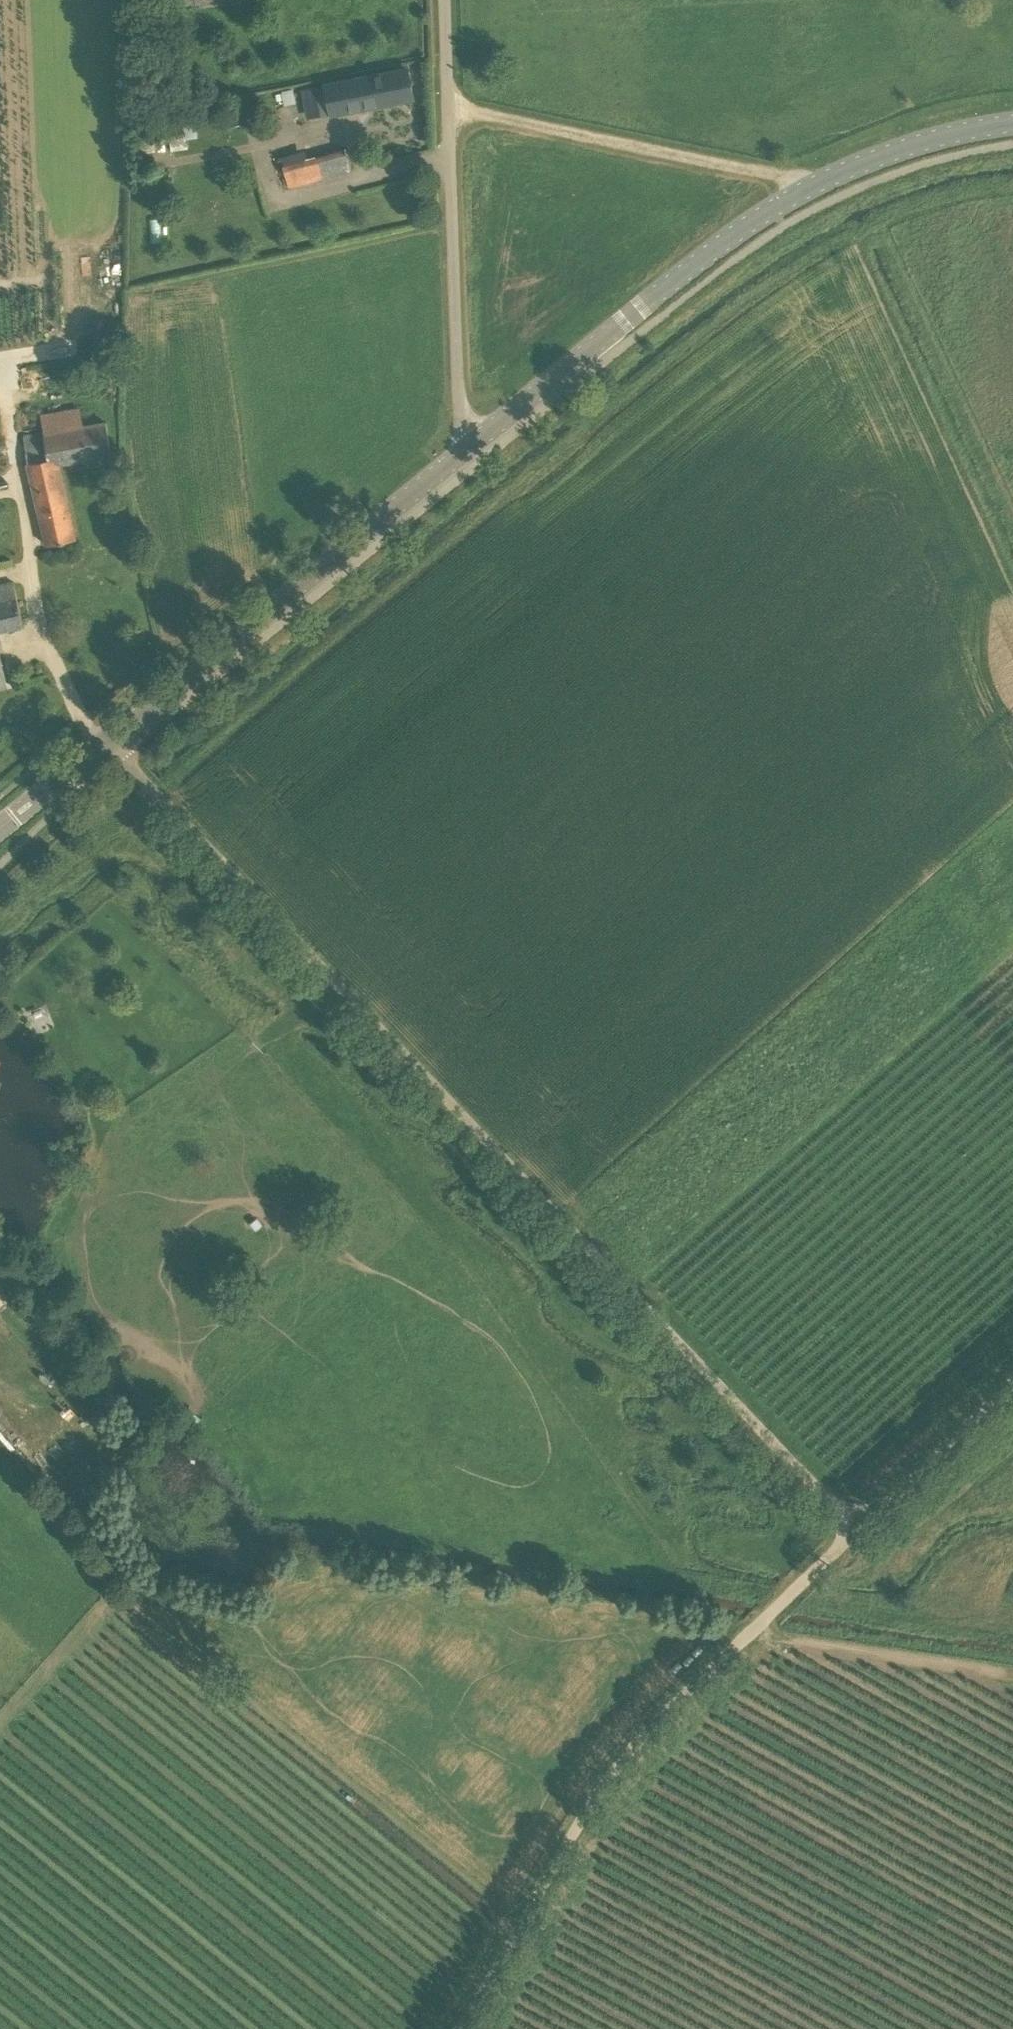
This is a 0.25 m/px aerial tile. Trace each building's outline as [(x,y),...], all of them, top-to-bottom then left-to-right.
[(414,98),(409,68),(325,84),(331,114),(414,98)] [(294,89),(282,91),(285,105),(297,103),(294,89)] [(165,117),(172,151),(180,150),(173,115),(165,117)] [(134,123),(138,153),(156,151),(151,121),(134,123)] [(352,169),(348,155),(311,165),(306,149),(281,156),(289,186),(352,169)] [(57,461),(111,455),(105,423),(85,426),(80,406),(42,412),(45,432),(23,436),(28,463),(47,544),(76,539),(57,461)] [(24,625),(14,581),(0,584),(0,600),(0,631),(24,625)]
